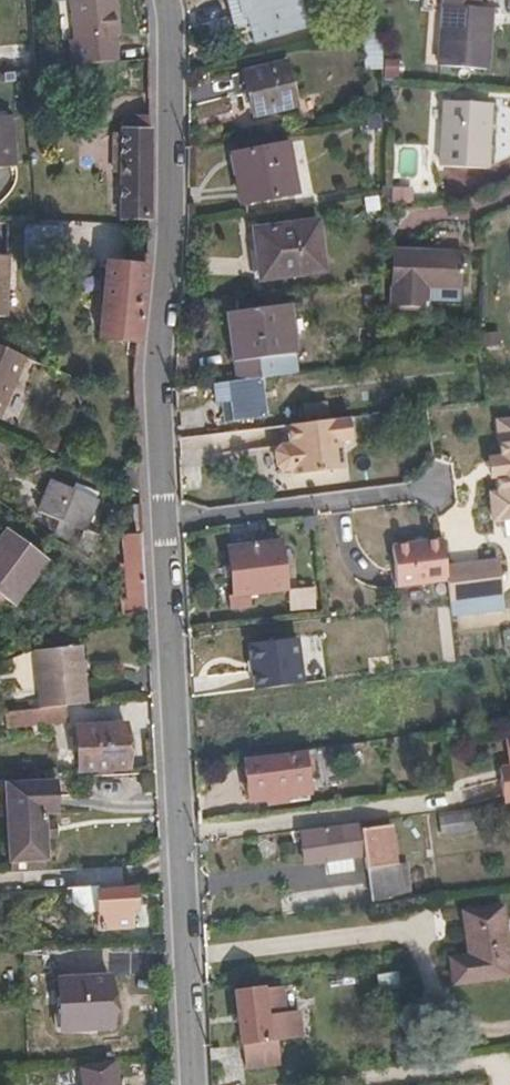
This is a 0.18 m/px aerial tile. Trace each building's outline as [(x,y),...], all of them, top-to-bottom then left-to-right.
[(118,30),(121,30),(119,0),(87,0),(73,1),(76,34),(70,35),(72,60),(120,57),(118,30)] [(258,39),(310,25),(304,0),(242,0),(245,13),(251,12),(258,39)] [(439,67),(488,71),(493,12),(478,10),(479,0),(445,0),(439,67)] [(288,58),(245,69),(254,110),(299,99),(288,58)] [(445,98),(442,162),(487,164),(490,100),(445,98)] [(15,162),(11,109),(0,110),(0,162),(15,162)] [(152,224),(153,114),(145,116),(127,115),(126,135),(117,135),(116,172),(125,172),(125,216),(141,217),(141,223),(152,224)] [(238,153),(246,202),(298,192),(290,143),(238,153)] [(261,227),(268,277),(328,267),(321,217),(261,227)] [(394,248),(392,305),(427,306),(427,283),(461,283),(462,249),(394,248)] [(4,310),(8,250),(0,249),(0,310),(4,310)] [(140,338),(148,265),(111,262),(104,334),(140,338)] [(303,370),(295,300),(239,307),(246,357),(239,357),(241,377),(268,374),(303,370)] [(28,353),(0,341),(0,414),(2,415),(28,353)] [(272,414),(268,374),(241,377),(236,378),(242,417),(272,414)] [(348,467),(345,438),(357,437),(354,415),(292,422),(294,443),(286,443),(281,450),(283,463),(289,468),(298,467),(298,473),(348,467)] [(55,476),(41,506),(83,526),(97,494),(55,476)] [(48,554),(6,523),(0,531),(0,595),(2,592),(14,601),(48,554)] [(233,541),(237,589),(286,584),(282,535),(233,541)] [(449,564),(446,537),(395,543),(400,584),(451,578),(449,564)] [(148,577),(147,549),(124,551),(125,577),(148,577)] [(507,594),(503,558),(449,564),(451,578),(453,600),(507,594)] [(149,605),(148,577),(125,577),(127,613),(149,605)] [(228,630),(231,676),(274,671),(269,625),(228,630)] [(89,704),(83,645),(36,651),(41,709),(89,704)] [(80,724),(82,766),(131,765),(129,722),(80,724)] [(247,756),(251,797),(311,790),(307,750),(247,756)] [(61,811),(60,777),(9,778),(14,855),(12,855),(12,860),(15,860),(49,858),(52,858),(52,853),(49,853),(46,812),(61,811)] [(474,808),(439,811),(441,833),(476,830),(474,808)] [(418,893),(413,859),(399,860),(395,821),(368,825),(366,817),(304,825),(308,857),(328,855),(356,852),(367,851),(369,865),(373,865),(378,898),(418,893)] [(357,865),(356,852),(328,855),(330,867),(357,865)] [(50,869),(49,858),(15,860),(15,870),(50,869)] [(100,888),(100,885),(74,886),(75,900),(87,910),(101,909),(100,888)] [(133,924),(132,906),(139,905),(138,886),(100,888),(101,909),(102,926),(133,924)] [(455,954),(458,981),(509,974),(509,943),(505,904),(466,908),(472,952),(455,954)] [(60,977),(61,1029),(113,1027),(112,975),(60,977)] [(237,990),(246,1068),(282,1063),(279,1038),(304,1034),(301,1007),(287,1008),(283,985),(237,990)] [(89,1084),(122,1084),(119,1057),(86,1061),(89,1084)]
